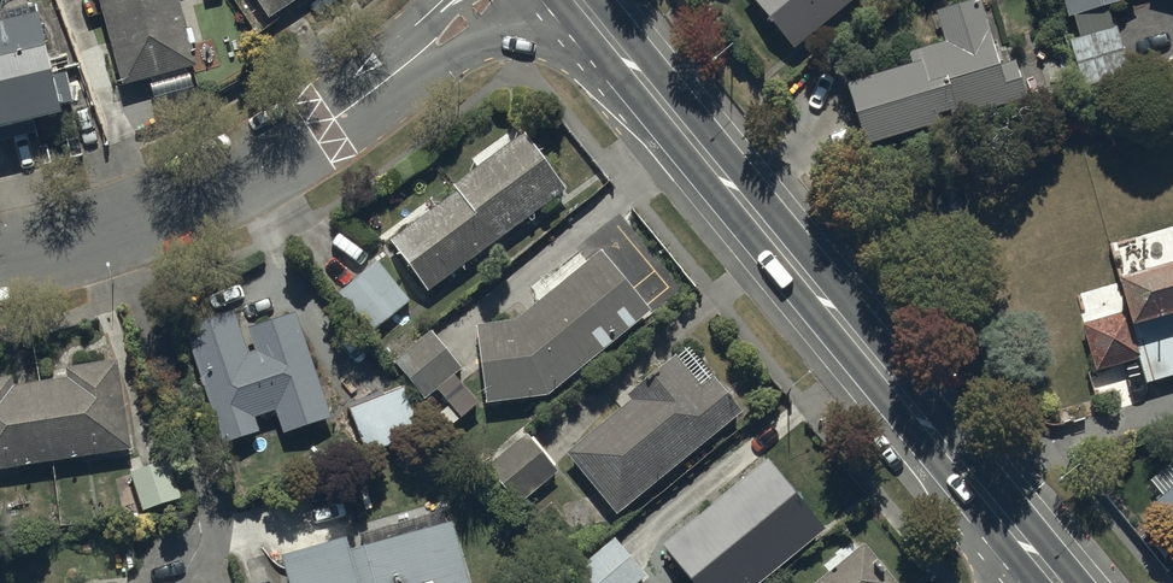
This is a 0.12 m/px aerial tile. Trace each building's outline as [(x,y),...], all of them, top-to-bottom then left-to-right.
[(121,86),(194,66),(177,0),(98,0),(121,86)] [(268,17),(294,0),(256,0),(268,17)] [(794,49),(852,0),(753,0),(794,49)] [(1067,17),(1073,16),(1079,37),(1113,27),(1106,5),(1125,0),(1061,0),(1067,17)] [(845,83),(862,145),(988,110),(1026,99),(1015,62),(999,66),(980,1),(937,13),(944,40),(907,51),(911,64),(845,83)] [(59,114),(57,105),(70,102),(63,70),(49,74),(36,12),(0,20),(0,127),(59,114)] [(426,292),(564,188),(516,124),(471,158),(477,167),(451,186),(456,192),(389,242),(426,292)] [(546,395),(649,310),(599,251),(515,322),(476,327),(485,402),(546,395)] [(375,260),(337,293),(372,332),(409,299),(375,260)] [(1116,277),(1126,312),(1082,325),(1095,371),(1139,358),(1146,384),(1172,376),(1172,261),(1116,277)] [(232,311),(183,327),(221,443),(257,431),(253,418),(275,410),(283,434),(328,419),(292,311),(246,327),(254,350),(246,353),(232,311)] [(460,367),(427,330),(392,361),(425,398),(460,367)] [(616,515),(741,410),(686,344),(626,394),(630,399),(565,454),(616,515)] [(131,448),(118,360),(66,368),(67,379),(12,387),(11,376),(0,378),(0,467),(131,448)] [(402,388),(348,409),(365,452),(419,431),(402,388)] [(555,473),(524,434),(486,465),(517,503),(555,473)] [(765,458),(660,545),(692,582),(759,582),(824,529),(765,458)] [(164,460),(128,473),(141,510),(178,497),(164,460)] [(1156,503),(1172,523),(1172,465),(1170,462),(1148,480),(1161,495),(1154,501),(1156,503)] [(287,582),(468,582),(451,521),(346,551),(342,536),(278,554),(287,582)] [(610,536),(568,569),(579,582),(639,582),(644,578),(610,536)] [(863,543),(815,582),(896,582),(863,543)]
